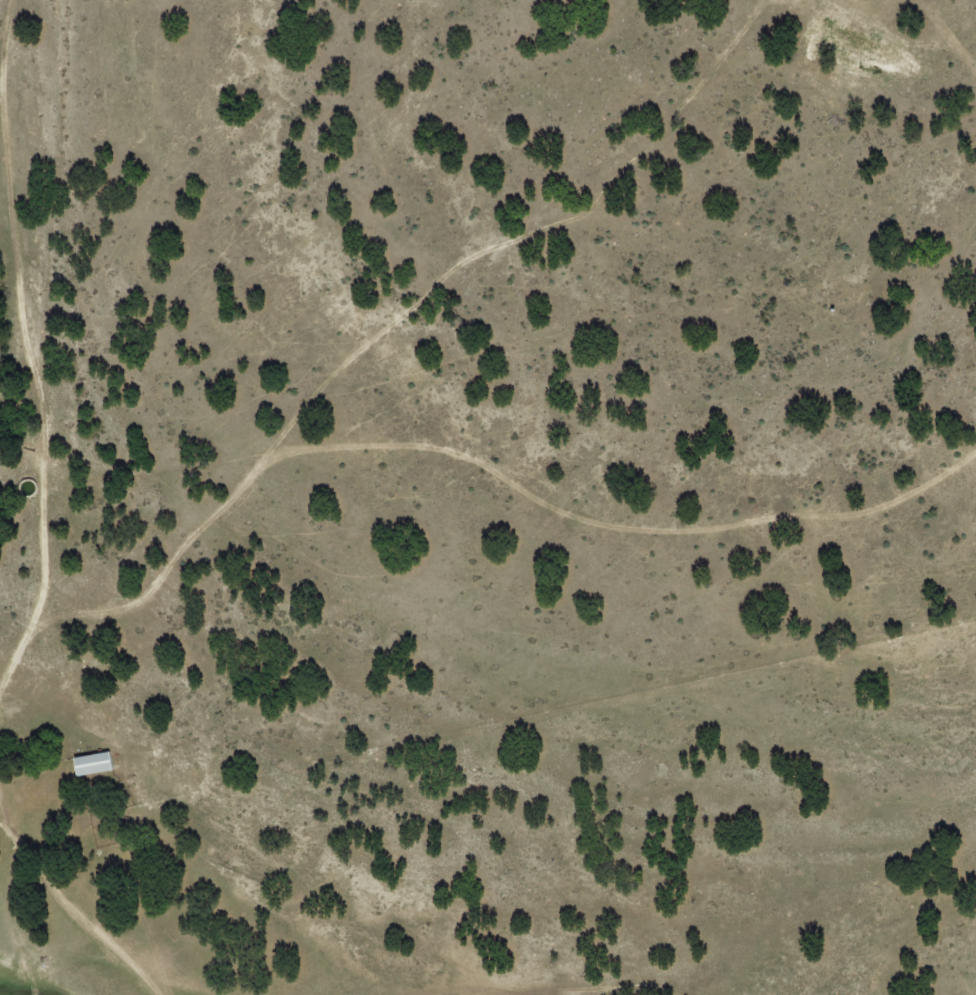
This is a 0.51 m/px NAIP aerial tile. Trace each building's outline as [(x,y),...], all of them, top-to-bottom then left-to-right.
[(65,756),(69,775),(105,769),(101,749),(65,756)]
